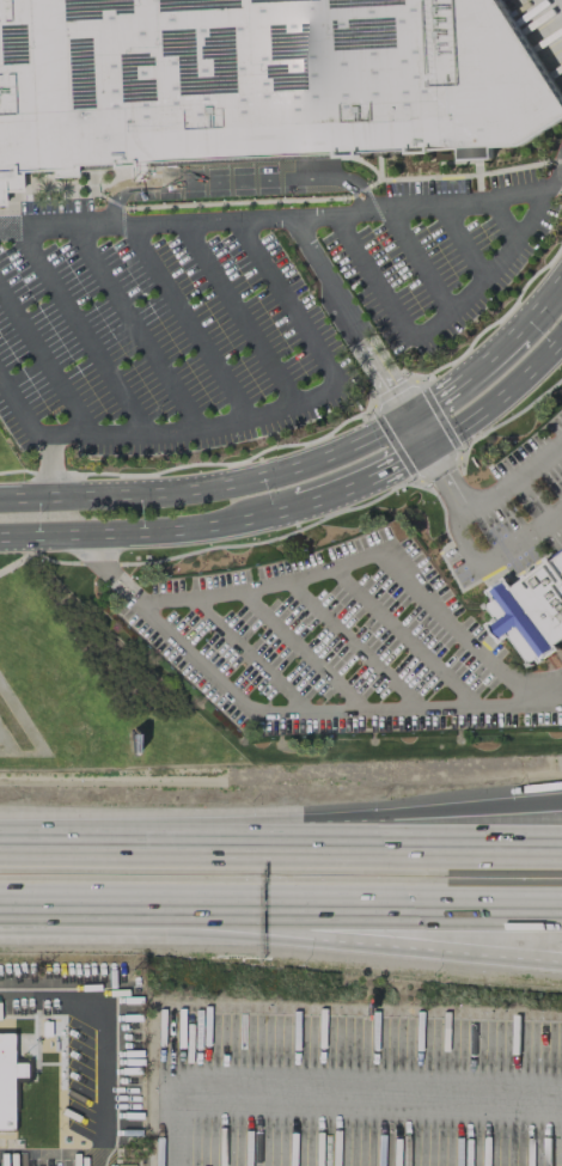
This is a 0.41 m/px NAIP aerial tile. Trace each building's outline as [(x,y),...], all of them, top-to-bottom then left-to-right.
[(501,0),(561,95),(561,118),(521,145),(491,146),(491,158),(476,159),(458,160),(458,148),(432,149),(432,153),(408,154),(408,149),(377,152),(360,152),(361,157),(349,157),(337,158),(337,153),(132,163),(132,167),(108,169),(108,164),(91,165),(74,166),(75,176),(51,177),(50,170),(19,171),(20,190),(2,191),(2,199),(4,206),(0,206),(0,0),(501,0)] [(512,590),(561,552),(561,640),(556,645),(560,649),(540,664),(537,659),(531,664),(508,634),(500,640),(490,625),(499,619),(489,606),(496,602),(489,592),(505,580),(512,590)] [(13,1131),(0,1131),(0,1032),(13,1032),(13,1058),(30,1058),(31,1082),(18,1082),(18,1111),(13,1111),(13,1131)]
